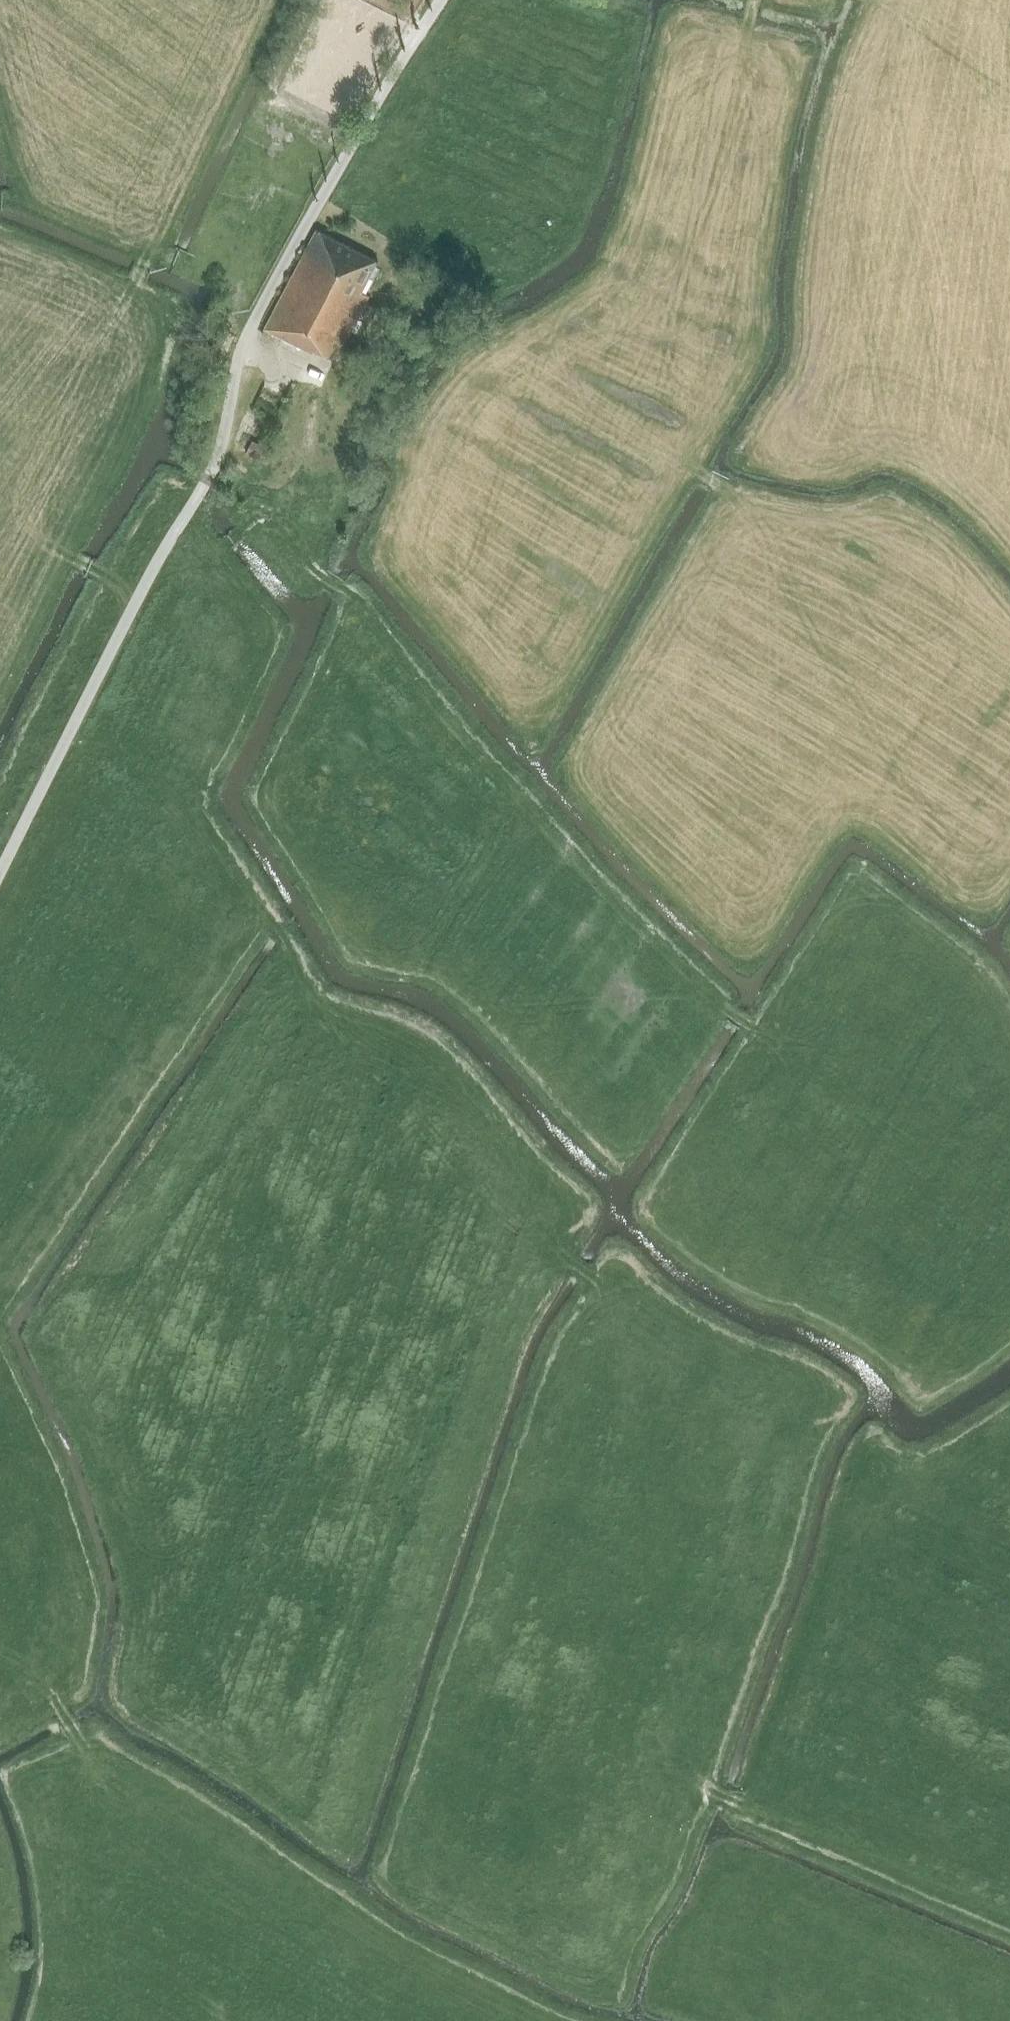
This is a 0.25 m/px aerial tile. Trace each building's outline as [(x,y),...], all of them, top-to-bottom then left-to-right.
[(334,361),(368,295),(361,291),(369,279),(373,276),(377,268),(375,265),(376,261),(316,230),(264,328),(312,353),(313,349),(334,361)]
